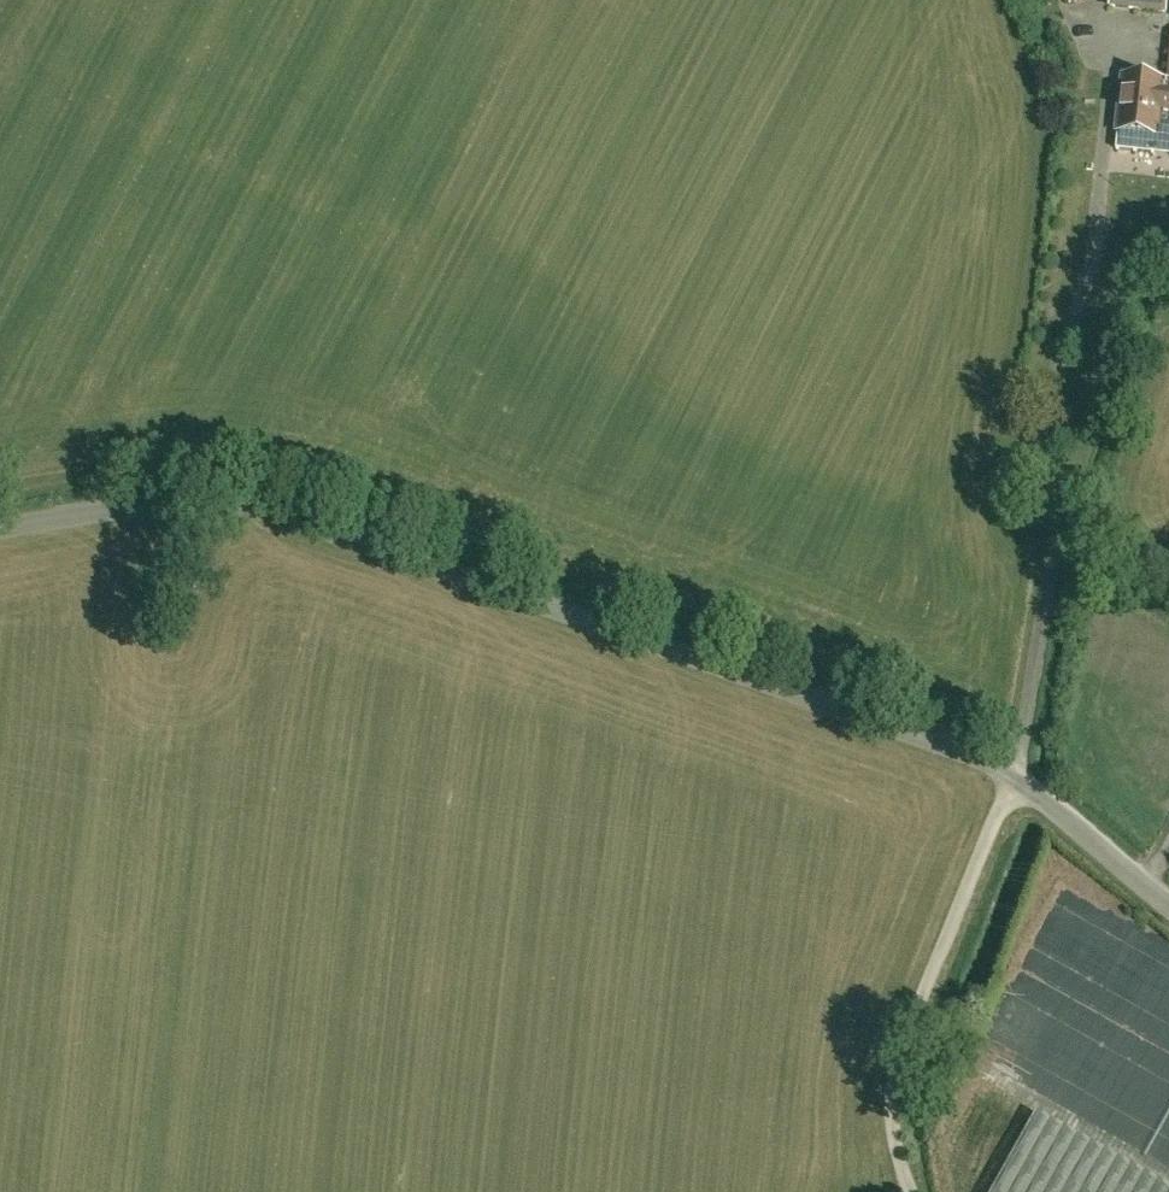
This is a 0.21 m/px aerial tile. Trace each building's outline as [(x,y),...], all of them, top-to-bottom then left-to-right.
[(1111,5),(1166,10),(1167,0),(1112,0),(1111,5)] [(1162,88),(1163,81),(1124,77),(1119,129),(1158,133),(1161,102),(1168,103),(1168,89),(1162,88)] [(1036,1114),(992,1191),(1168,1191),(1168,1188),(1036,1114)]
